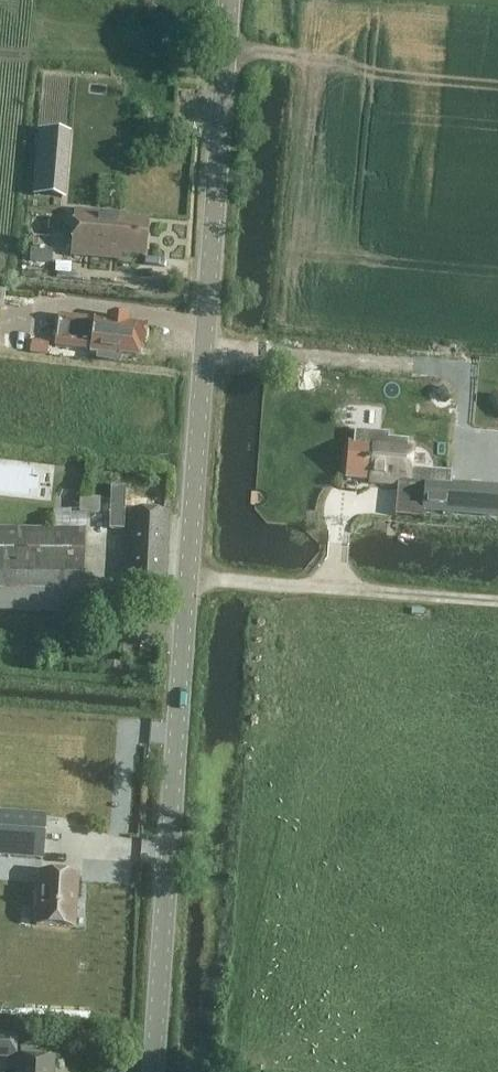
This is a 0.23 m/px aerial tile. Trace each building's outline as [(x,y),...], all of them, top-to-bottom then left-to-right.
[(53,142),(53,118),(40,118),(40,142),(53,142)] [(145,257),(148,222),(124,220),(125,214),(74,210),(70,255),(120,260),(121,254),(145,257)] [(53,248),(31,247),(29,261),(52,263),(53,248)] [(146,334),(143,332),(144,327),(127,324),(127,319),(106,317),(106,322),(57,316),(54,348),(89,352),(88,356),(97,357),(96,361),(118,363),(119,356),(137,358),(139,347),(142,348),(142,342),(145,340),(145,337),(146,334)] [(369,483),(407,486),(410,447),(371,444),(370,448),(349,446),(347,478),(369,479),(369,483)] [(463,480),(424,480),(424,500),(471,501),(471,480),(485,480),(485,463),(463,463),(463,480)] [(80,514),(98,515),(99,501),(80,500),(80,514)] [(125,589),(165,591),(169,514),(130,512),(125,589)] [(85,530),(0,530),(0,613),(85,613),(85,530)] [(46,816),(0,812),(0,859),(43,861),(46,816)] [(36,926),(74,928),(77,875),(39,873),(36,926)] [(53,1060),(17,1058),(16,1071),(53,1071),(53,1060)]
